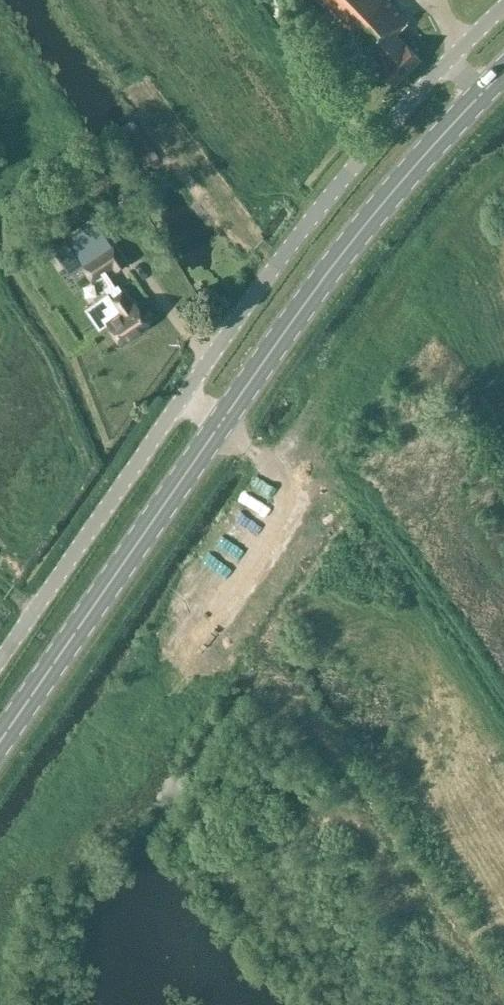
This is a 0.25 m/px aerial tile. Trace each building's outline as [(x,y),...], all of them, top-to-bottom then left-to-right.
[(372,53),(381,62),(379,64),(394,79),(419,55),(404,40),(403,40),(395,32),(409,18),(391,0),(321,0),(372,53)] [(64,244),(89,282),(100,274),(105,271),(110,267),(113,271),(124,264),(110,243),(108,245),(94,224),(64,244)] [(117,281),(113,283),(105,271),(100,274),(106,283),(102,287),(106,291),(82,308),(96,328),(105,321),(119,341),(146,322),(117,281)]
